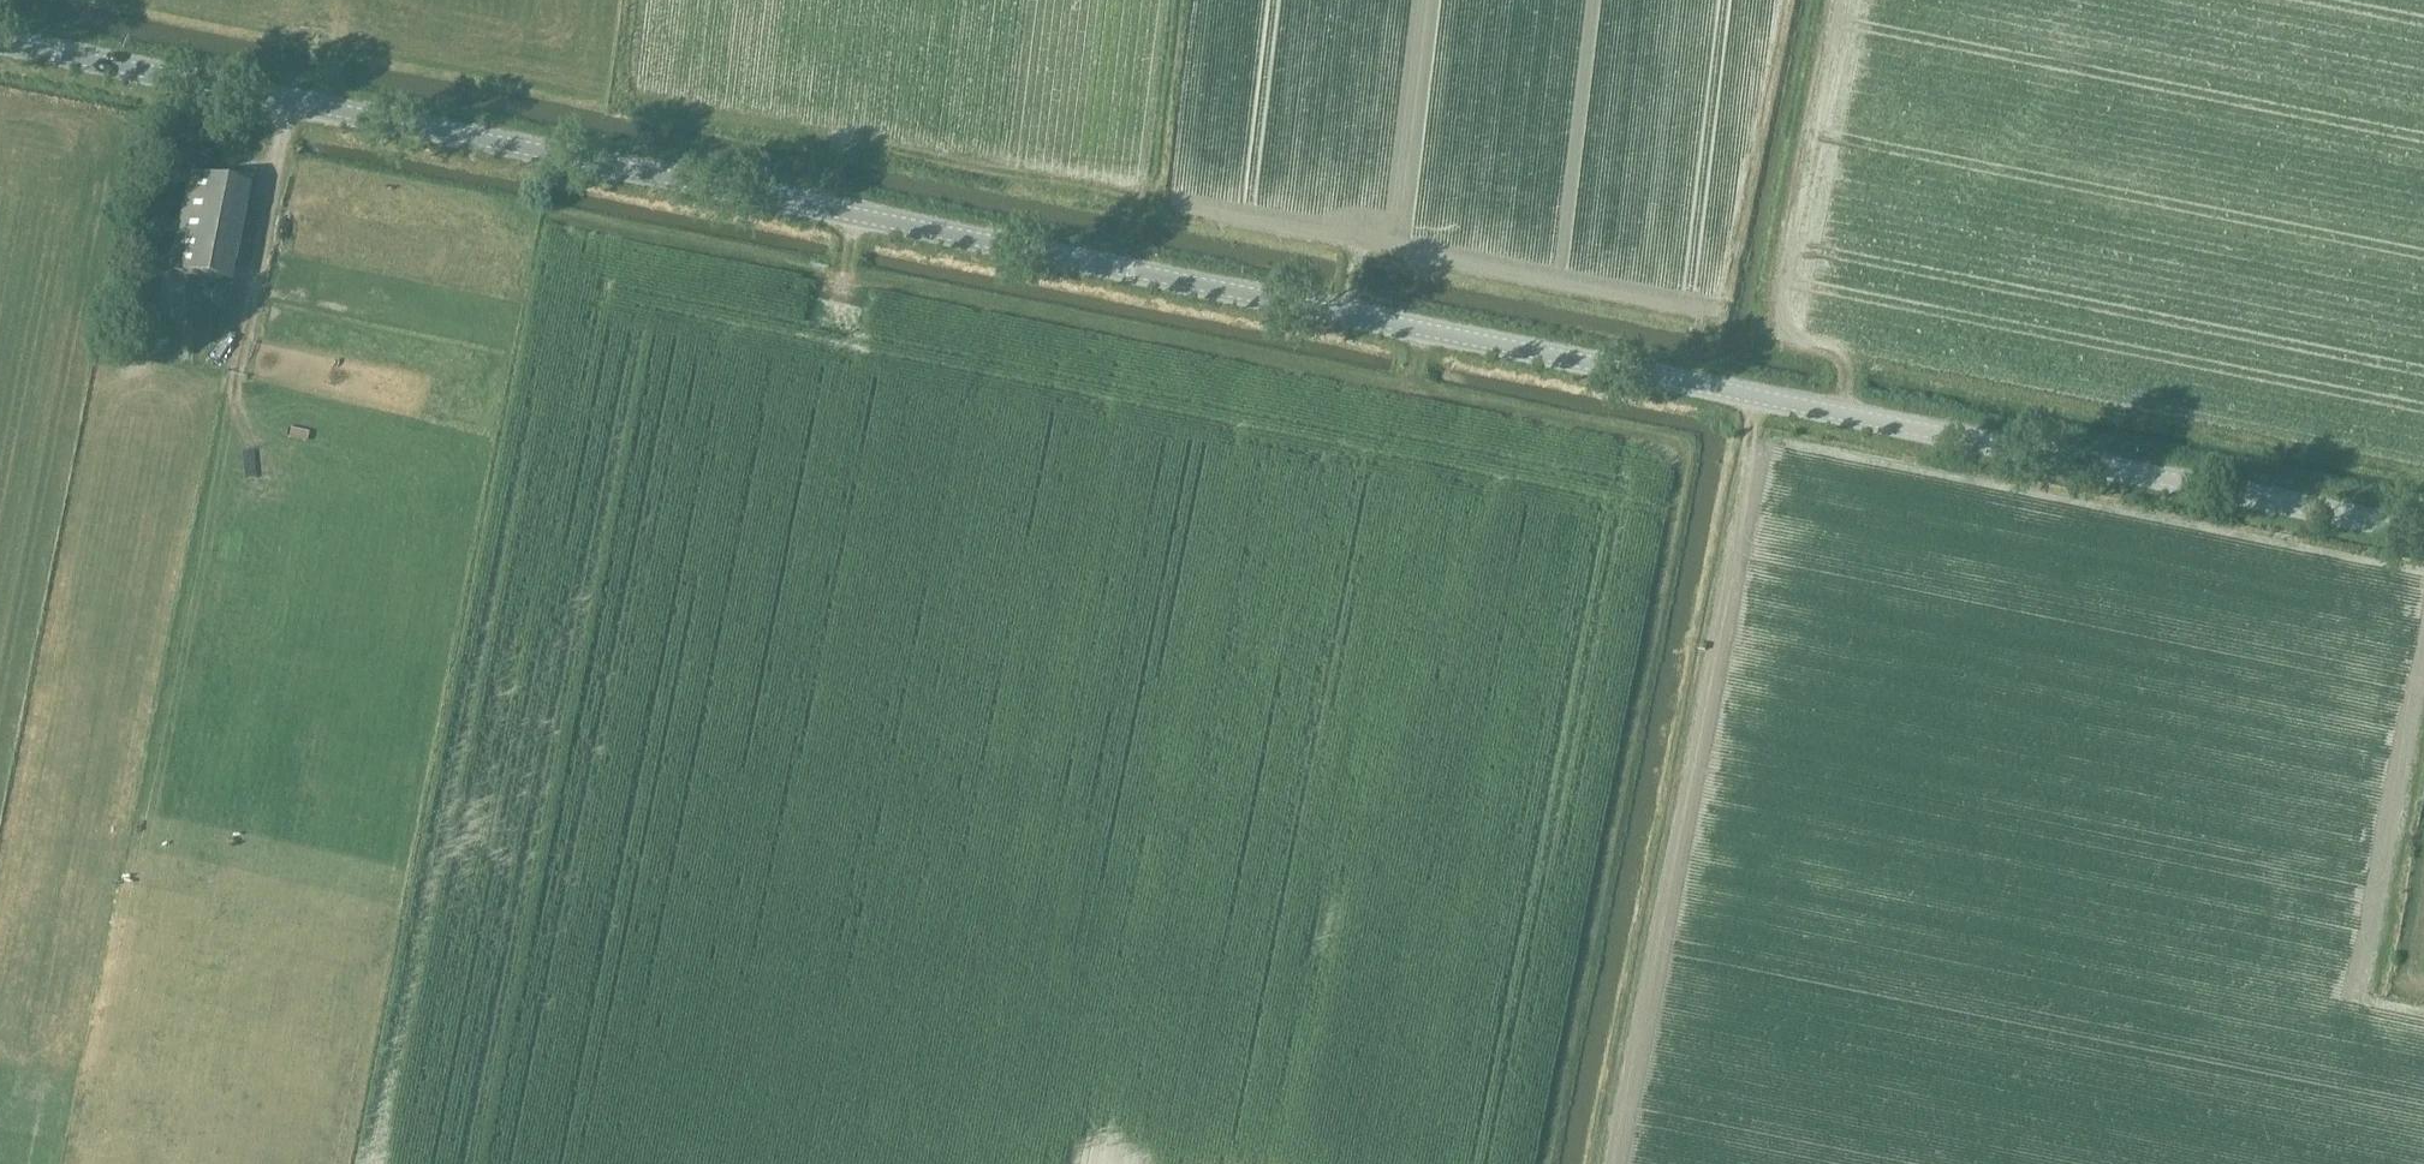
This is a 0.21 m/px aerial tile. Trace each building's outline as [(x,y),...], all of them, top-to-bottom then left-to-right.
[(251,186),(188,173),(168,271),(231,284),(251,186)]
